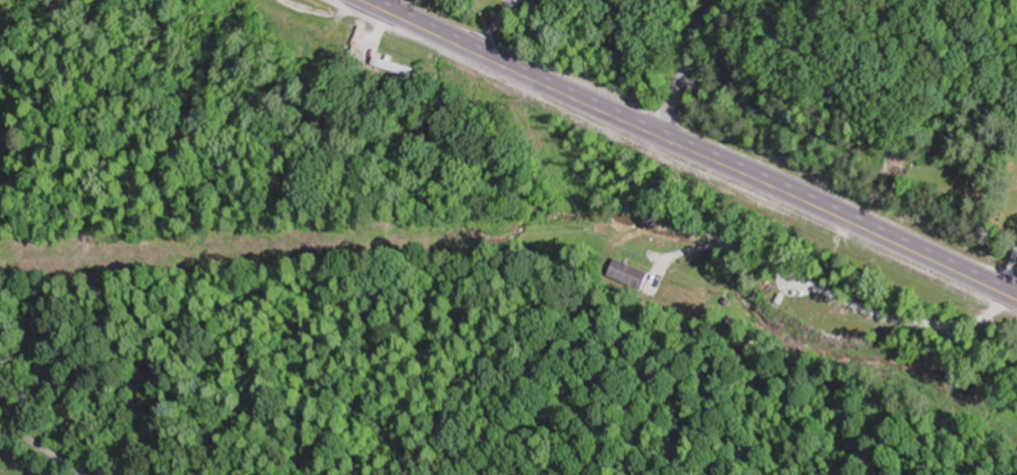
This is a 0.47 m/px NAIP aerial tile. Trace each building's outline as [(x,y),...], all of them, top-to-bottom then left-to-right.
[(18,404),(10,399),(4,408),(12,413),(18,404)]
